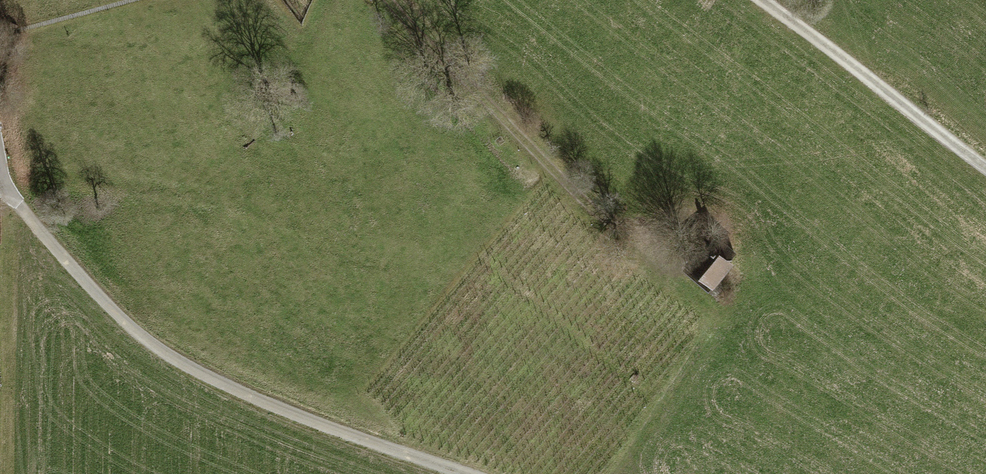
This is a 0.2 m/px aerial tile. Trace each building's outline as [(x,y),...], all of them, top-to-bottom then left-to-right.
[(714,248),(693,274),(718,293),(738,267),(714,248)]
